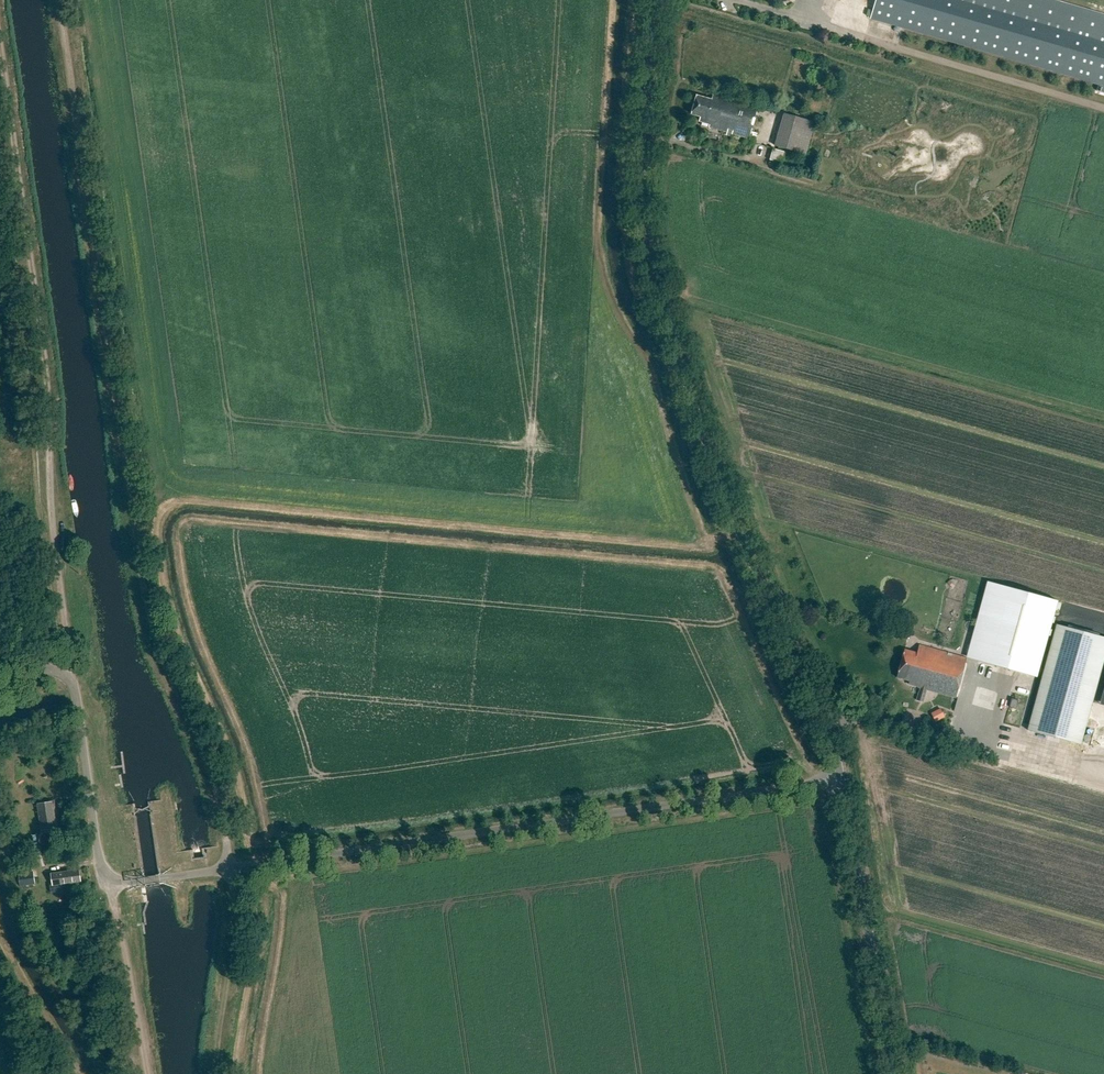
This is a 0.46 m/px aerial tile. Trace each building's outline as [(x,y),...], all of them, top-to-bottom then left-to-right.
[(870,20),(1103,88),(1103,35),(984,0),(876,0),(870,20)] [(709,127),(727,133),(727,135),(731,136),(732,134),(749,139),(759,106),(714,93),(712,100),(697,96),(691,115),(700,117),(699,122),(710,125),(709,127)] [(775,145),(807,154),(816,121),(784,112),(775,145)] [(784,152),(773,149),(769,161),(780,164),(784,152)] [(987,582),(967,658),(1037,678),(1057,601),(987,582)] [(1028,730),(1081,745),(1103,659),(1103,637),(1057,624),(1028,730)] [(956,698),(967,658),(919,645),(917,653),(905,650),(897,678),(910,681),(909,684),(918,687),(918,688),(921,688),(920,692),(919,692),(917,700),(923,702),(927,690),(956,698)] [(1012,698),(1009,707),(1016,709),(1019,700),(1012,698)] [(935,721),(946,717),(942,708),(932,712),(935,721)] [(58,828),(54,802),(38,804),(42,831),(58,828)] [(79,870),(50,874),(52,885),(50,885),(51,893),(63,891),(62,885),(80,883),(79,870)] [(20,886),(35,884),(34,871),(18,874),(20,886)]
